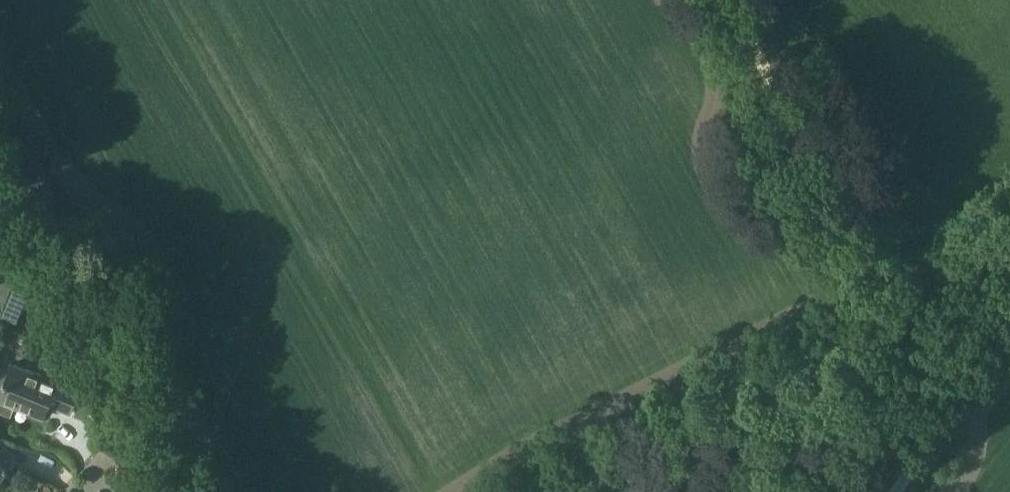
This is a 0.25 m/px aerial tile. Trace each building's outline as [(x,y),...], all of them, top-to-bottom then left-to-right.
[(0,280),(0,299),(7,301),(17,275),(4,270),(0,280)] [(19,275),(10,295),(25,301),(29,291),(19,275)] [(72,369),(47,360),(41,375),(12,363),(0,392),(0,401),(42,417),(47,404),(69,413),(79,387),(67,382),(72,369)]
